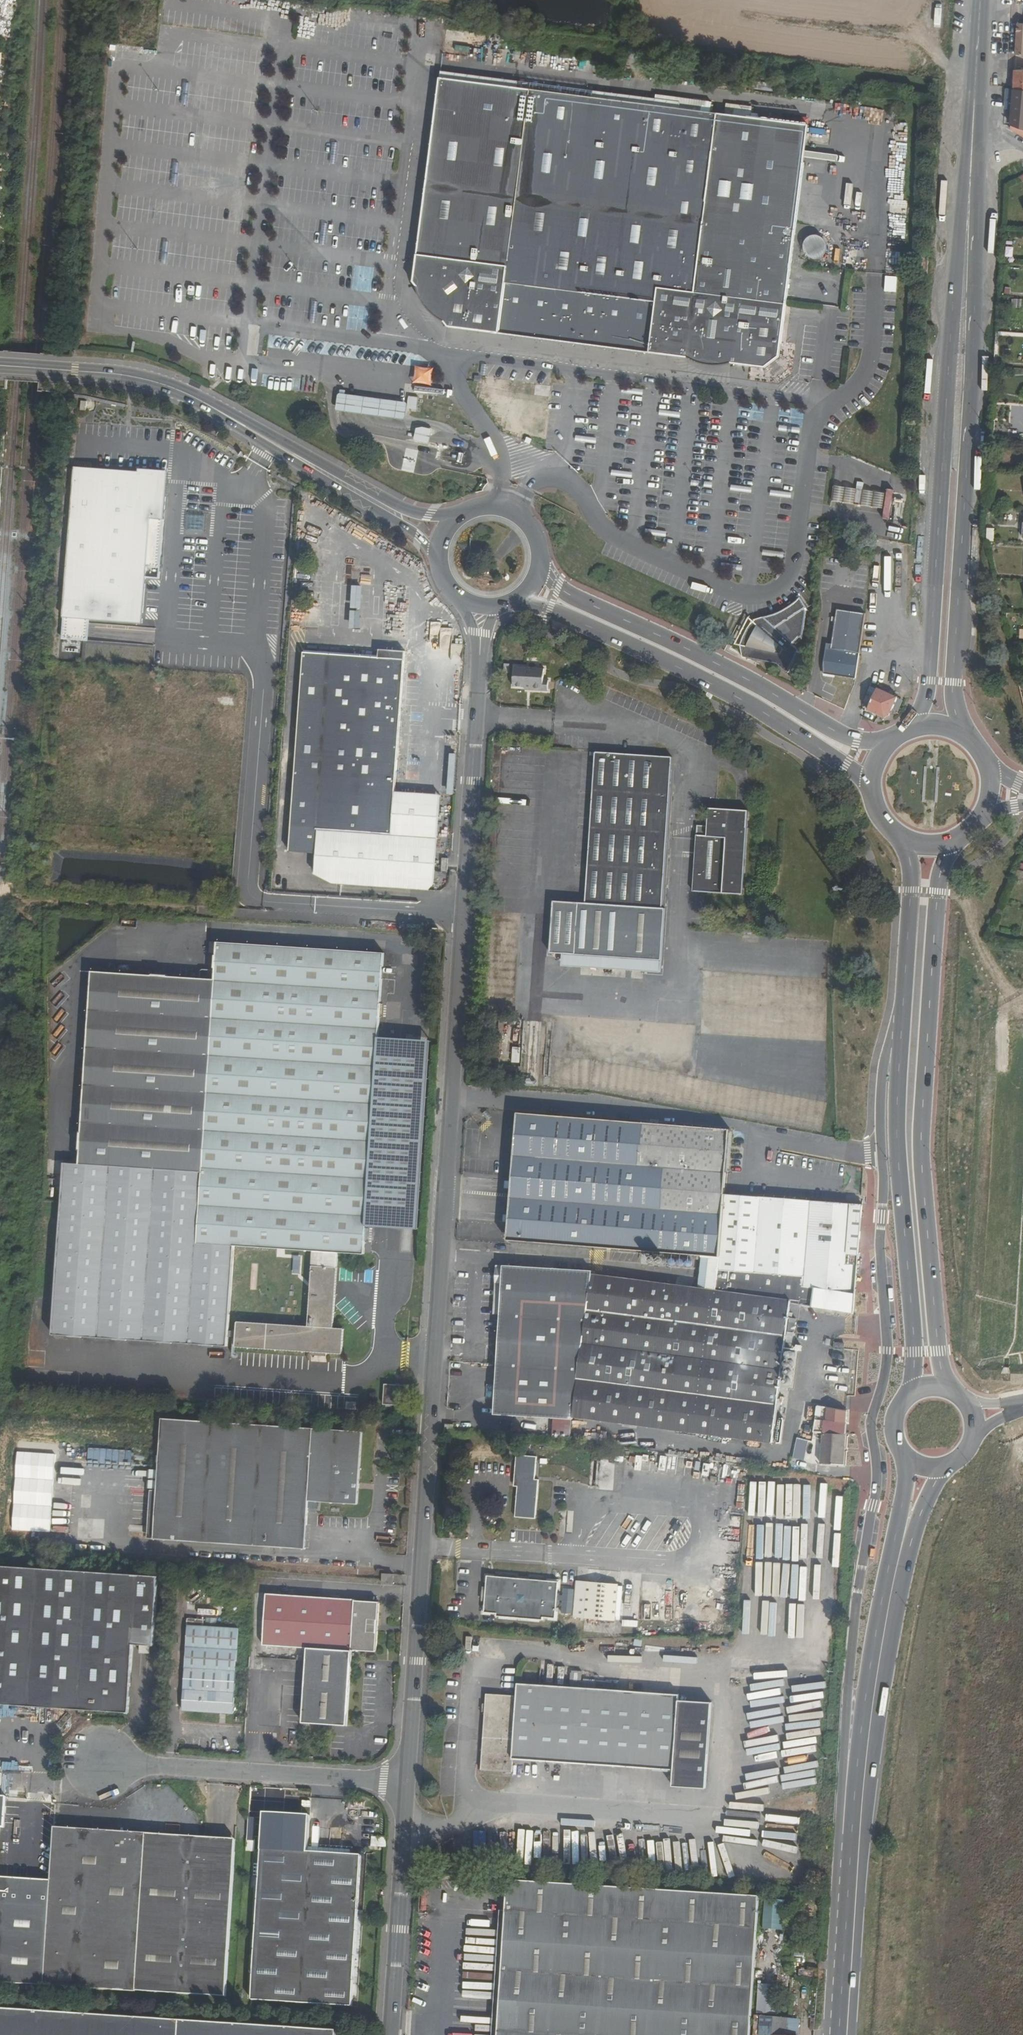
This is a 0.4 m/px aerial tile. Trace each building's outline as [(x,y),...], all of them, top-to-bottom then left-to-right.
[(1022,88),(1022,64),(1022,63),(1021,86),(1013,86),(1013,87),(1022,88)] [(450,330),(689,361),(698,367),(708,368),(719,369),(731,366),(768,370),(780,359),(810,118),(439,71),(411,281),(415,286),(420,300),(426,308),(432,315),(450,330)] [(1013,87),(1012,107),(1019,107),(1018,126),(1022,128),(1022,88),(1013,87)] [(827,261),(826,242),(806,242),(807,262),(827,261)] [(353,266),(352,291),(372,292),(373,267),(353,266)] [(366,332),(369,308),(349,305),(346,329),(366,332)] [(404,398),(338,390),(337,405),(402,413),(404,398)] [(432,431),(418,429),(417,437),(430,439),(432,431)] [(467,453),(431,446),(429,456),(465,464),(467,453)] [(140,475),(75,470),(62,641),(88,643),(90,622),(142,626),(146,580),(160,582),(169,482),(169,475),(141,472),(140,475)] [(863,491),(857,490),(835,486),(833,500),(855,504),(861,505),(884,509),(886,495),(863,491)] [(807,608),(800,597),(783,610),(763,617),(753,620),(749,618),(742,631),(735,644),(740,645),(743,657),(777,663),(787,672),(798,650),(792,644),(798,636),(802,637),(807,608)] [(856,678),(865,613),(838,609),(833,644),(827,643),(824,667),(824,673),(856,678)] [(309,653),(367,657),(367,645),(310,640),(309,653)] [(412,661),(367,657),(309,653),(304,653),(290,851),(316,853),(317,840),(342,842),(342,831),(392,834),(395,792),(396,776),(404,776),(408,709),(412,661)] [(537,666),(522,666),(521,672),(513,672),(512,693),(525,693),(525,697),(536,697),(536,705),(545,706),(546,687),(536,685),(537,666)] [(895,691),(884,685),(881,689),(870,685),(862,702),(870,706),(868,709),(889,719),(898,698),(894,696),(895,691)] [(663,908),(666,849),(667,837),(671,758),(595,753),(586,904),(554,902),(551,953),(661,960),(664,909),(663,908)] [(441,795),(395,792),(392,834),(342,831),(342,842),(317,840),(316,853),(314,873),(332,883),(429,890),(436,885),(437,871),(438,859),(441,795)] [(697,839),(696,851),(694,891),(743,894),(748,811),(709,808),(707,836),(697,835),(697,839)] [(667,837),(666,849),(696,851),(697,839),(667,837)] [(438,859),(437,871),(447,872),(448,859),(438,859)] [(55,1318),(80,1337),(155,1342),(227,1346),(235,1247),(321,1252),(320,1267),(313,1267),(309,1327),(239,1322),(237,1348),(285,1351),(343,1354),(344,1329),(334,1329),(338,1268),(327,1267),(328,1253),(363,1255),(365,1226),(419,1229),(432,1040),(378,1036),(383,954),(308,949),(219,944),(216,981),(151,976),(93,973),(85,1087),(80,1164),(64,1163),(57,1278),(55,1318)] [(1019,961),(1020,948),(1004,947),(1003,960),(1019,961)] [(683,1034),(684,1017),(671,1017),(671,1034),(683,1034)] [(575,1247),(720,1258),(726,1195),(727,1174),(638,1167),(641,1124),(519,1114),(513,1176),(508,1241),(575,1247)] [(638,1167),(727,1174),(730,1131),(641,1124),(638,1167)] [(854,1295),(862,1207),(777,1200),(726,1195),(720,1258),(719,1274),(802,1280),(802,1287),(854,1295)] [(573,1272),(503,1268),(501,1306),(495,1415),(573,1419),(573,1418),(648,1428),(772,1443),(791,1305),(852,1314),(854,1295),(802,1287),(802,1280),(719,1274),(716,1291),(690,1288),(591,1276),(591,1273),(573,1272)] [(833,1343),(833,1351),(844,1352),(845,1344),(833,1343)] [(407,1386),(385,1385),(384,1405),(406,1406),(407,1386)] [(357,1402),(347,1402),(346,1409),(357,1410),(357,1402)] [(846,1410),(819,1406),(813,1429),(812,1439),(821,1441),(820,1464),(842,1466),(845,1421),(846,1410)] [(305,1551),(309,1501),(357,1505),(362,1432),(160,1418),(152,1540),(305,1551)] [(621,1432),(622,1441),(637,1441),(637,1432),(621,1432)] [(798,1440),(793,1458),(803,1460),(808,1441),(798,1440)] [(535,1460),(517,1459),(516,1481),(519,1482),(517,1519),(534,1520),(537,1483),(534,1482),(535,1460)] [(67,1705),(67,1709),(128,1713),(132,1644),(133,1633),(152,1635),(156,1578),(0,1568),(0,1701),(67,1705)] [(382,1585),(393,1586),(393,1576),(383,1575),(382,1581),(382,1585)] [(500,1578),(487,1576),(484,1614),(496,1615),(496,1617),(542,1622),(542,1620),(555,1621),(558,1582),(545,1581),(545,1579),(530,1577),(530,1580),(515,1579),(515,1576),(500,1575),(500,1578)] [(618,1585),(577,1582),(574,1617),(615,1621),(618,1585)] [(353,1651),(377,1653),(380,1605),(358,1603),(359,1601),(268,1595),(264,1645),(308,1648),(307,1661),(352,1665),(353,1651)] [(232,1714),(238,1630),(188,1626),(182,1711),(232,1714)] [(151,1646),(152,1635),(133,1633),(132,1644),(151,1646)] [(302,1724),(348,1727),(352,1665),(307,1661),(302,1724)] [(621,1785),(653,1787),(658,1703),(626,1701),(627,1695),(528,1689),(528,1700),(494,1698),(489,1775),(521,1777),(522,1762),(622,1768),(621,1785)] [(67,1705),(0,1701),(0,1705),(67,1709),(67,1705)] [(20,1787),(23,1773),(0,1769),(0,1784),(20,1787)] [(25,1817),(26,1798),(18,1798),(17,1816),(25,1817)] [(225,1997),(235,1854),(202,1852),(203,1840),(54,1830),(51,1883),(43,1986),(225,1997)] [(202,1852),(235,1854),(235,1842),(203,1840),(202,1852)] [(250,1996),(350,2001),(358,1852),(258,1847),(250,1996)] [(51,1883),(0,1880),(0,1984),(43,1986),(51,1883)] [(449,1892),(449,1882),(435,1882),(435,1893),(449,1892)] [(753,1901),(506,1886),(497,2034),(746,2034),(753,1901)] [(749,2021),(775,2022),(775,2034),(793,2034),(793,2022),(779,2021),(780,2005),(750,2003),(749,2021)] [(334,2027),(0,2012),(0,2034),(334,2034),(334,2027)]
